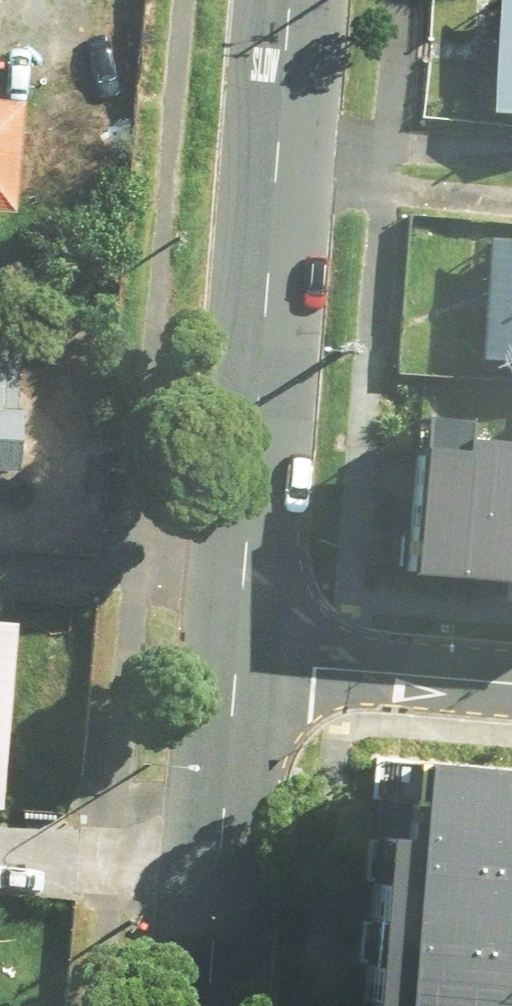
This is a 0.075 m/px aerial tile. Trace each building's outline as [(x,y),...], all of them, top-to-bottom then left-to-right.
[(501,111),(511,112),(511,0),(508,0),(501,111)] [(23,214),(33,98),(0,95),(0,212),(23,214)] [(498,238),(491,356),(511,358),(511,238),(498,238)] [(0,334),(0,468),(28,470),(32,405),(24,405),(28,336),(0,334)] [(511,572),(511,413),(417,405),(404,563),(511,572)] [(6,811),(24,620),(0,616),(0,811),(6,811)] [(365,733),(343,1005),(511,1005),(511,745),(365,733)]
